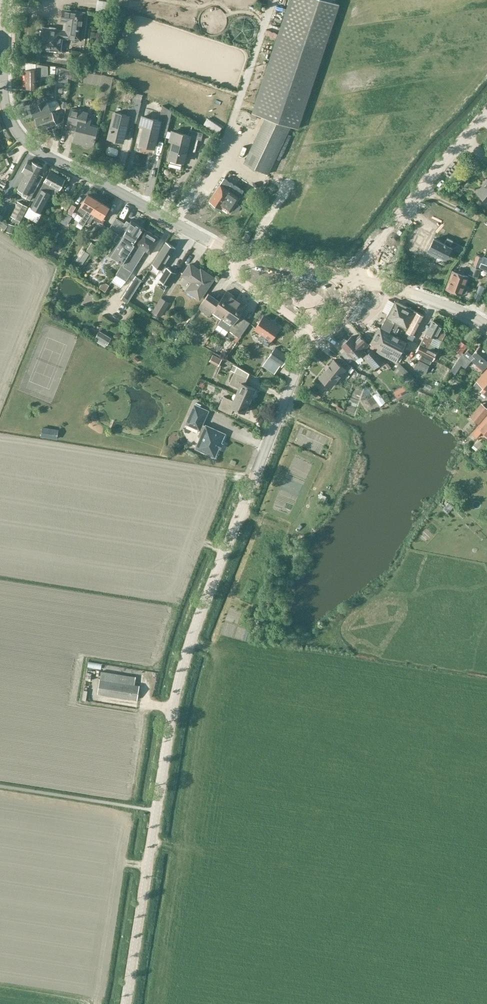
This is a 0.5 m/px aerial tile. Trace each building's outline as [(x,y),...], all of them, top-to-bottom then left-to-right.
[(279,35),(253,113),(274,120),(252,167),(267,174),(291,127),(299,129),(325,49),(340,3),(330,0),(290,0),(279,35)] [(51,30),(44,29),(41,50),(61,53),(62,39),(81,41),(85,13),(62,11),(60,23),(66,23),(65,32),(57,31),(57,30),(51,29),(51,30)] [(48,65),(36,64),(36,69),(25,69),(25,88),(38,87),(37,76),(49,76),(48,65)] [(69,70),(60,69),(59,77),(68,78),(69,70)] [(36,103),(30,105),(35,118),(52,111),(61,108),(59,103),(58,102),(56,101),(53,101),(48,103),(47,99),(46,97),(39,97),(34,99),(36,103)] [(132,100),(130,108),(128,116),(116,113),(109,139),(123,142),(127,123),(136,125),(141,103),(132,100)] [(145,128),(141,145),(154,149),(158,136),(158,135),(161,136),(161,137),(166,138),(168,131),(169,126),(172,115),(173,112),(164,106),(162,112),(160,122),(144,118),(141,127),(145,128)] [(92,147),(97,129),(89,127),(90,121),(86,120),(87,114),(71,110),(68,123),(76,125),(72,142),(92,147)] [(52,111),(35,118),(39,130),(40,130),(41,131),(43,132),(47,131),(48,129),(47,128),(57,124),(52,111)] [(168,131),(166,138),(171,139),(171,142),(172,142),(169,158),(170,158),(169,163),(171,163),(182,166),(183,161),(184,162),(186,150),(187,148),(190,149),(189,150),(196,151),(198,139),(202,140),(203,136),(203,133),(190,130),(190,133),(189,135),(173,131),(173,132),(168,131)] [(25,174),(24,175),(35,181),(36,179),(39,181),(42,177),(38,175),(42,168),(32,162),(31,163),(27,161),(22,171),(25,174)] [(58,192),(59,189),(60,189),(65,178),(51,171),(32,207),(30,206),(24,216),(37,223),(42,213),(50,197),(53,199),(57,191),(58,192)] [(32,186),(35,181),(24,175),(17,188),(23,192),(21,196),(29,200),(36,188),(32,186)] [(237,214),(241,209),(237,206),(244,195),(224,181),(211,201),(231,215),(233,211),(237,214)] [(477,193),(486,201),(486,182),(477,193)] [(81,206),(78,210),(85,214),(79,222),(84,225),(86,221),(91,212),(98,201),(88,195),(81,206)] [(18,224),(20,221),(28,206),(18,201),(11,216),(13,217),(11,220),(18,224)] [(91,212),(86,221),(90,224),(94,218),(100,221),(102,218),(108,208),(98,201),(91,212)] [(77,206),(72,204),(67,213),(71,215),(77,206)] [(67,213),(62,221),(68,224),(72,216),(71,215),(67,213)] [(116,232),(122,222),(116,218),(109,228),(116,232)] [(123,263),(135,244),(133,243),(143,228),(141,227),(142,225),(139,223),(137,224),(132,221),(131,224),(128,222),(128,221),(127,220),(114,240),(119,243),(111,256),(117,259),(117,262),(120,262),(123,263)] [(15,225),(9,223),(6,231),(13,233),(15,225)] [(145,229),(135,244),(123,263),(116,273),(127,280),(145,250),(151,254),(160,238),(145,229)] [(428,236),(418,231),(412,244),(421,249),(424,243),(428,236)] [(452,246),(455,241),(447,237),(444,243),(435,238),(429,248),(447,258),(453,247),(452,246)] [(92,242),(86,251),(89,253),(91,254),(97,245),(92,242)] [(169,285),(177,273),(164,265),(176,248),(168,243),(154,264),(166,271),(161,280),(169,285)] [(86,251),(85,250),(78,261),(82,264),(89,253),(86,251)] [(201,298),(215,277),(202,269),(201,270),(191,263),(183,275),(193,282),(188,290),(201,298)] [(476,276),(479,268),(471,265),(467,273),(476,276)] [(459,293),(463,294),(463,292),(465,293),(467,292),(468,288),(467,287),(465,286),(469,277),(469,276),(458,272),(453,270),(448,286),(453,288),(452,290),(455,291),(456,293),(458,294),(459,293)] [(128,303),(142,280),(136,276),(121,299),(128,303)] [(223,316),(237,298),(227,290),(220,300),(209,292),(199,307),(211,316),(214,312),(222,318),(223,316)] [(170,302),(161,297),(153,311),(151,315),(158,319),(160,316),(161,316),(170,302)] [(248,305),(237,298),(223,316),(222,318),(218,324),(228,331),(229,329),(237,334),(244,324),(238,319),(248,305)] [(408,327),(417,312),(398,302),(395,303),(381,328),(379,327),(372,341),(373,342),(370,347),(377,350),(376,351),(396,361),(407,340),(394,334),(399,325),(407,329),(408,327)] [(417,311),(417,312),(408,327),(403,337),(412,342),(415,335),(414,335),(425,315),(417,311)] [(267,345),(279,329),(263,317),(254,329),(263,336),(260,340),(267,345)] [(446,333),(441,330),(443,325),(434,320),(427,333),(417,351),(434,360),(438,353),(429,348),(435,336),(442,340),(446,333)] [(106,346),(110,338),(97,331),(93,338),(106,346)] [(351,335),(348,339),(344,338),(341,341),(341,345),(354,360),(365,350),(370,345),(360,334),(355,339),(351,335)] [(466,355),(463,352),(451,371),(455,374),(462,363),(467,367),(473,360),(485,369),(486,367),(486,350),(481,345),(475,353),(470,349),(466,355)] [(463,351),(459,347),(455,353),(459,356),(463,351)] [(283,368),(288,360),(289,358),(274,349),(262,367),(276,376),(281,367),(283,368)] [(374,369),(384,361),(373,349),(363,357),(374,369)] [(224,361),(227,355),(217,350),(214,357),(224,361)] [(348,374),(353,367),(340,356),(336,361),(334,359),(320,377),(332,387),(344,371),(348,374)] [(397,367),(394,370),(408,384),(415,377),(400,363),(397,367)] [(472,386),(479,392),(481,390),(486,396),(486,369),(472,386)] [(239,387),(236,393),(250,400),(255,388),(245,383),(247,378),(235,373),(231,383),(239,387)] [(419,384),(413,379),(409,384),(414,389),(419,384)] [(376,394),(386,403),(391,398),(381,389),(376,394)] [(245,411),(250,400),(236,393),(233,400),(224,396),(219,407),(232,413),(234,407),(245,411)] [(481,402),(470,416),(479,424),(486,414),(486,407),(481,402)] [(210,453),(215,455),(225,433),(207,425),(202,423),(208,410),(195,405),(187,422),(202,429),(200,434),(200,435),(202,436),(197,447),(202,450),(202,451),(209,454),(210,453)] [(473,431),(477,435),(482,430),(486,435),(486,415),(473,431)] [(59,429),(42,426),(41,436),(57,439),(59,429)] [(231,440),(244,446),(247,440),(234,434),(231,440)] [(226,453),(239,459),(241,453),(228,447),(226,453)] [(102,671),(100,679),(98,693),(137,699),(140,685),(135,684),(136,676),(102,671)]
